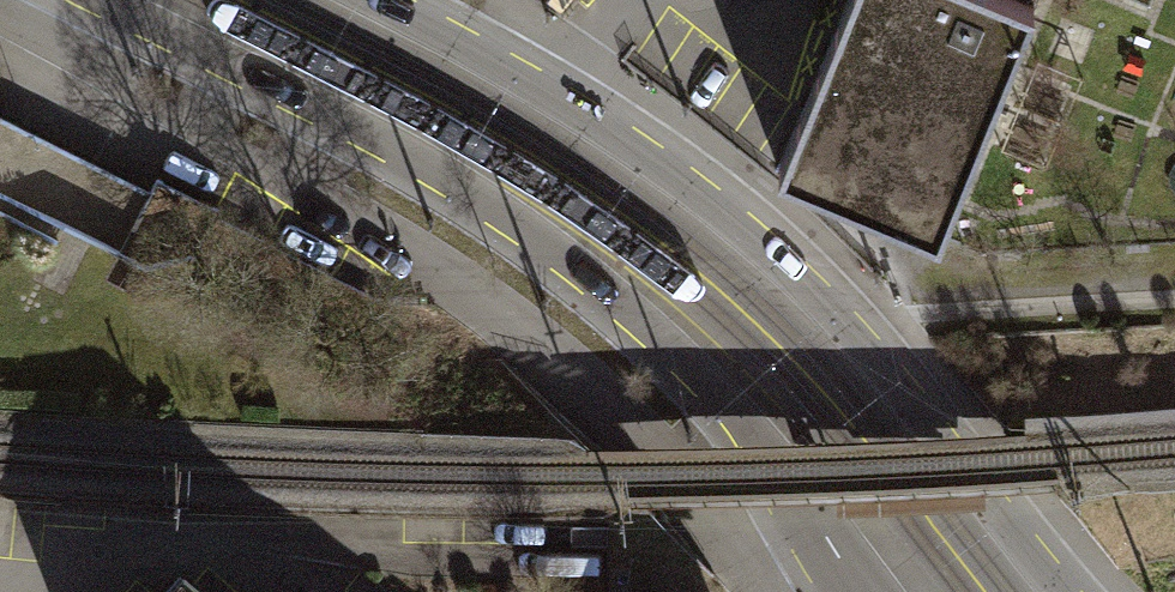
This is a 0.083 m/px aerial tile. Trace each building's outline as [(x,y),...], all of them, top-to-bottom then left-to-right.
[(778,171),(940,237),(1035,6),(1021,0),(848,0),(778,171)] [(0,115),(0,196),(145,269),(197,257),(220,210),(157,179),(151,191),(0,115)] [(180,576),(166,591),(198,591),(180,576)]
